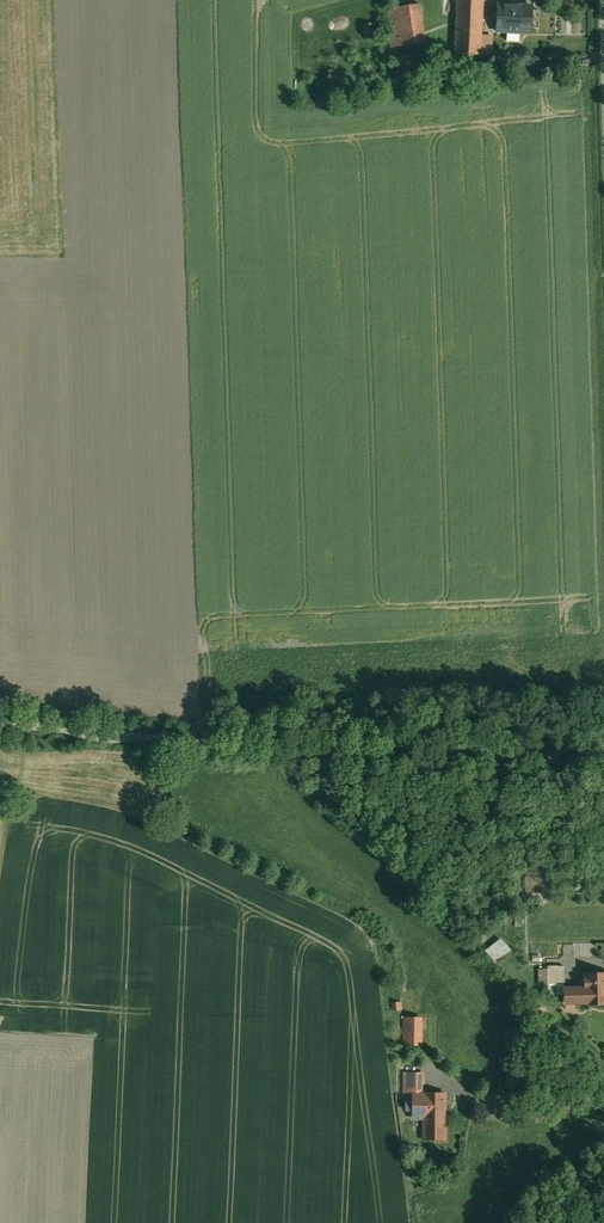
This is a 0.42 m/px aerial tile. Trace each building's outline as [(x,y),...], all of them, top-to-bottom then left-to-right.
[(455,54),(481,55),(483,0),(458,0),(455,54)] [(419,4),(386,9),(391,48),(425,43),(419,4)] [(532,6),(497,5),(496,31),(531,32),(532,6)] [(411,54),(402,56),(404,71),(414,70),(411,54)] [(497,962),(513,949),(503,937),(487,950),(497,962)] [(565,984),(564,966),(547,966),(548,984),(565,984)] [(583,974),(583,975),(584,975),(585,988),(564,988),(565,1003),(585,1003),(585,1004),(603,1003),(603,974),(583,974)] [(404,1016),(404,1045),(424,1045),(424,1016),(404,1016)] [(423,1073),(404,1073),(404,1093),(413,1094),(413,1093),(423,1093),(423,1073)] [(423,1093),(413,1093),(413,1094),(413,1118),(424,1118),(424,1138),(444,1139),(444,1094),(423,1093)]
